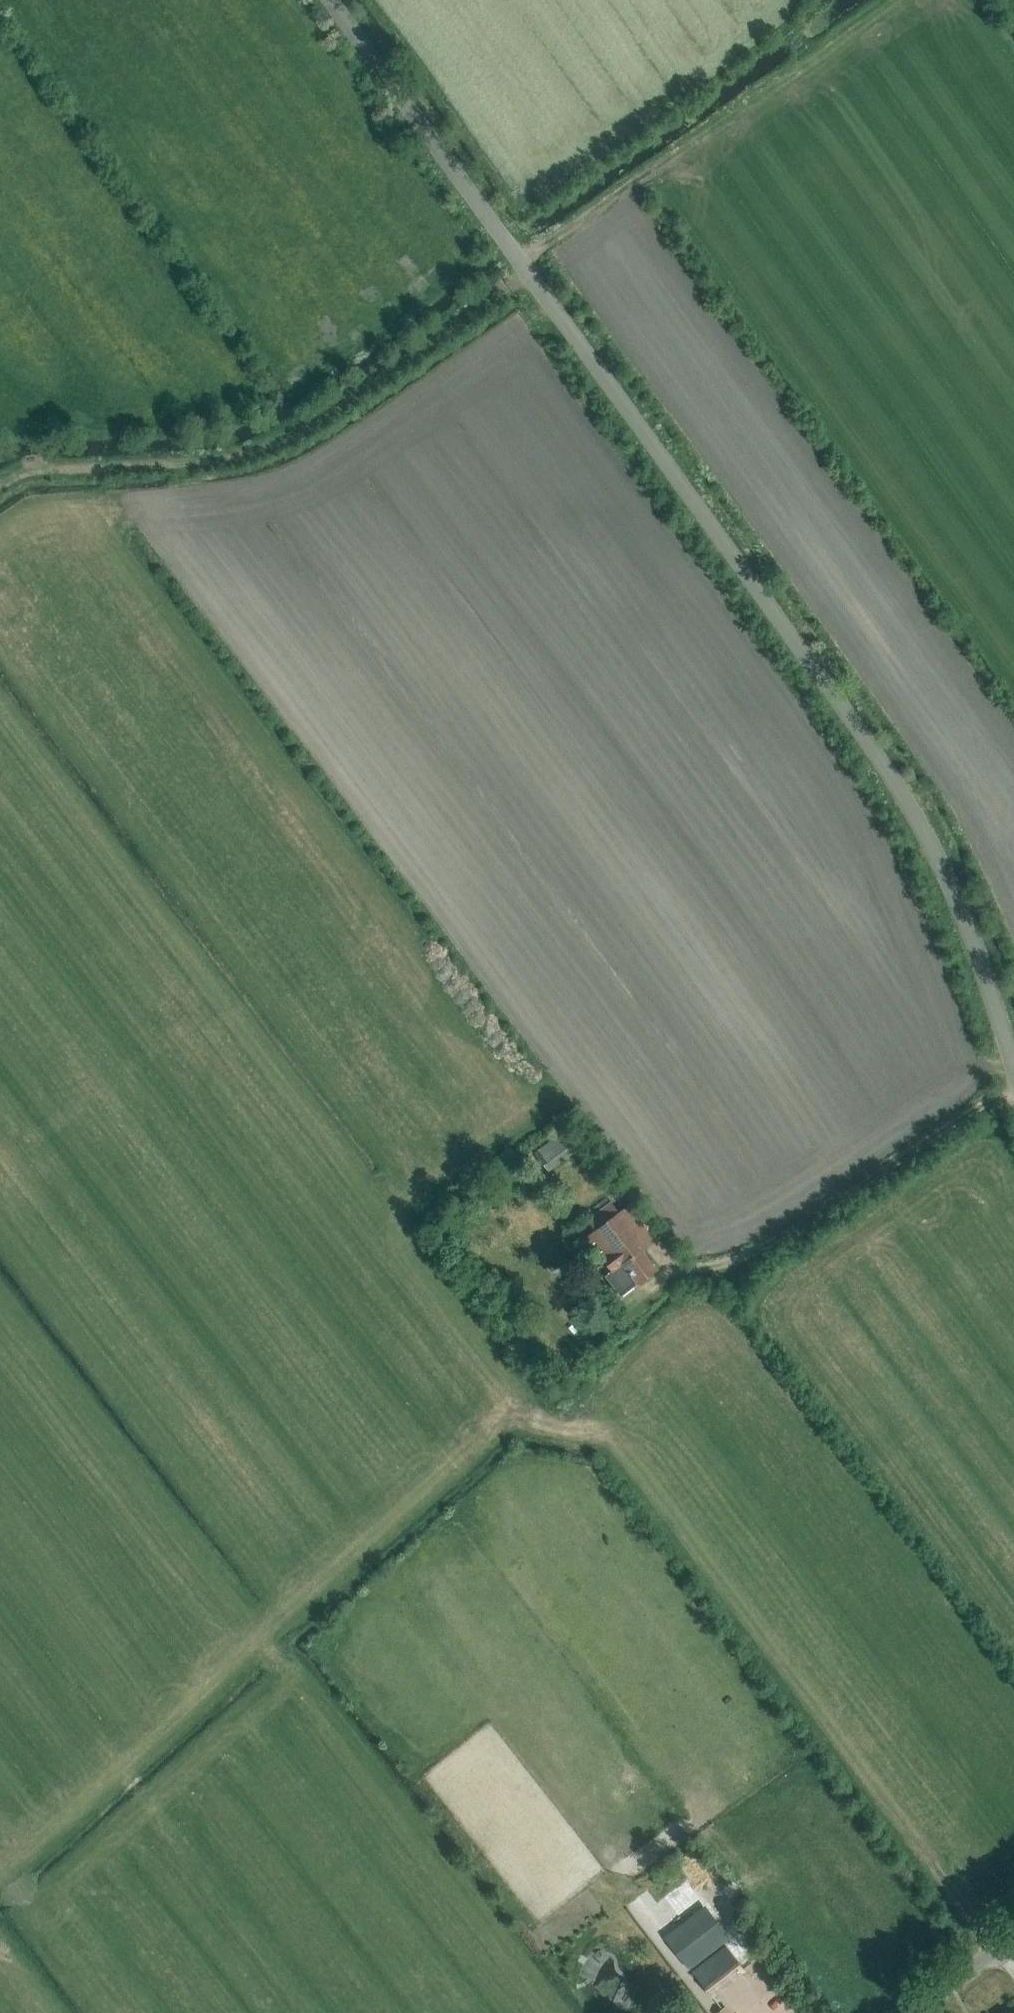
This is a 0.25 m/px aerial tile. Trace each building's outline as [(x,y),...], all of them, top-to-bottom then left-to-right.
[(566,1131),(535,1154),(548,1171),(579,1148),(566,1131)] [(619,1212),(611,1203),(588,1221),(595,1231),(587,1237),(591,1243),(596,1239),(603,1248),(599,1252),(612,1269),(605,1275),(617,1290),(633,1277),(638,1283),(657,1269),(642,1249),(653,1241),(627,1206),(619,1212)] [(580,1326),(584,1323),(579,1315),(575,1317),(580,1326)] [(668,1940),(691,1969),(729,1940),(707,1911),(668,1940)] [(728,1949),(695,1975),(712,1997),(745,1972),(728,1949)]
